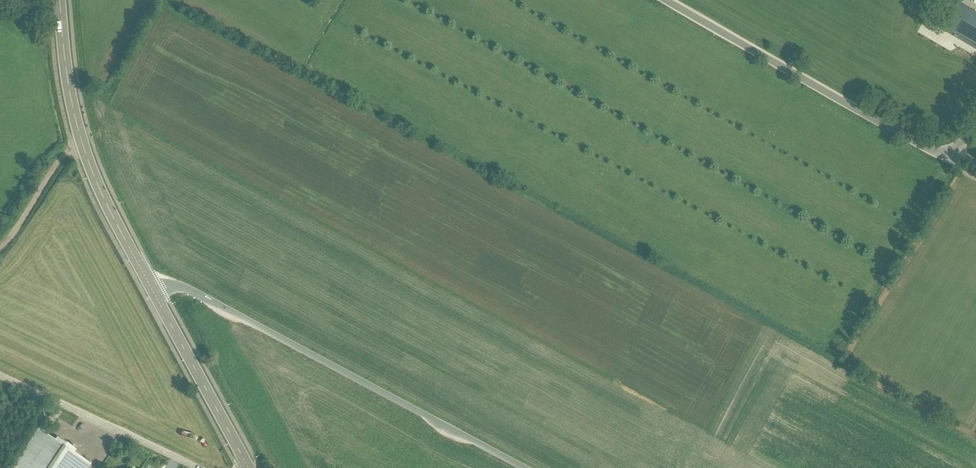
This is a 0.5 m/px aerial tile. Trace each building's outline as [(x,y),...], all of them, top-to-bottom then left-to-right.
[(959,4),(945,28),(975,46),(975,14),(959,4)] [(38,423),(45,427),(49,420),(43,416),(38,423)] [(15,467),(87,467),(90,464),(39,431),(15,467)]
